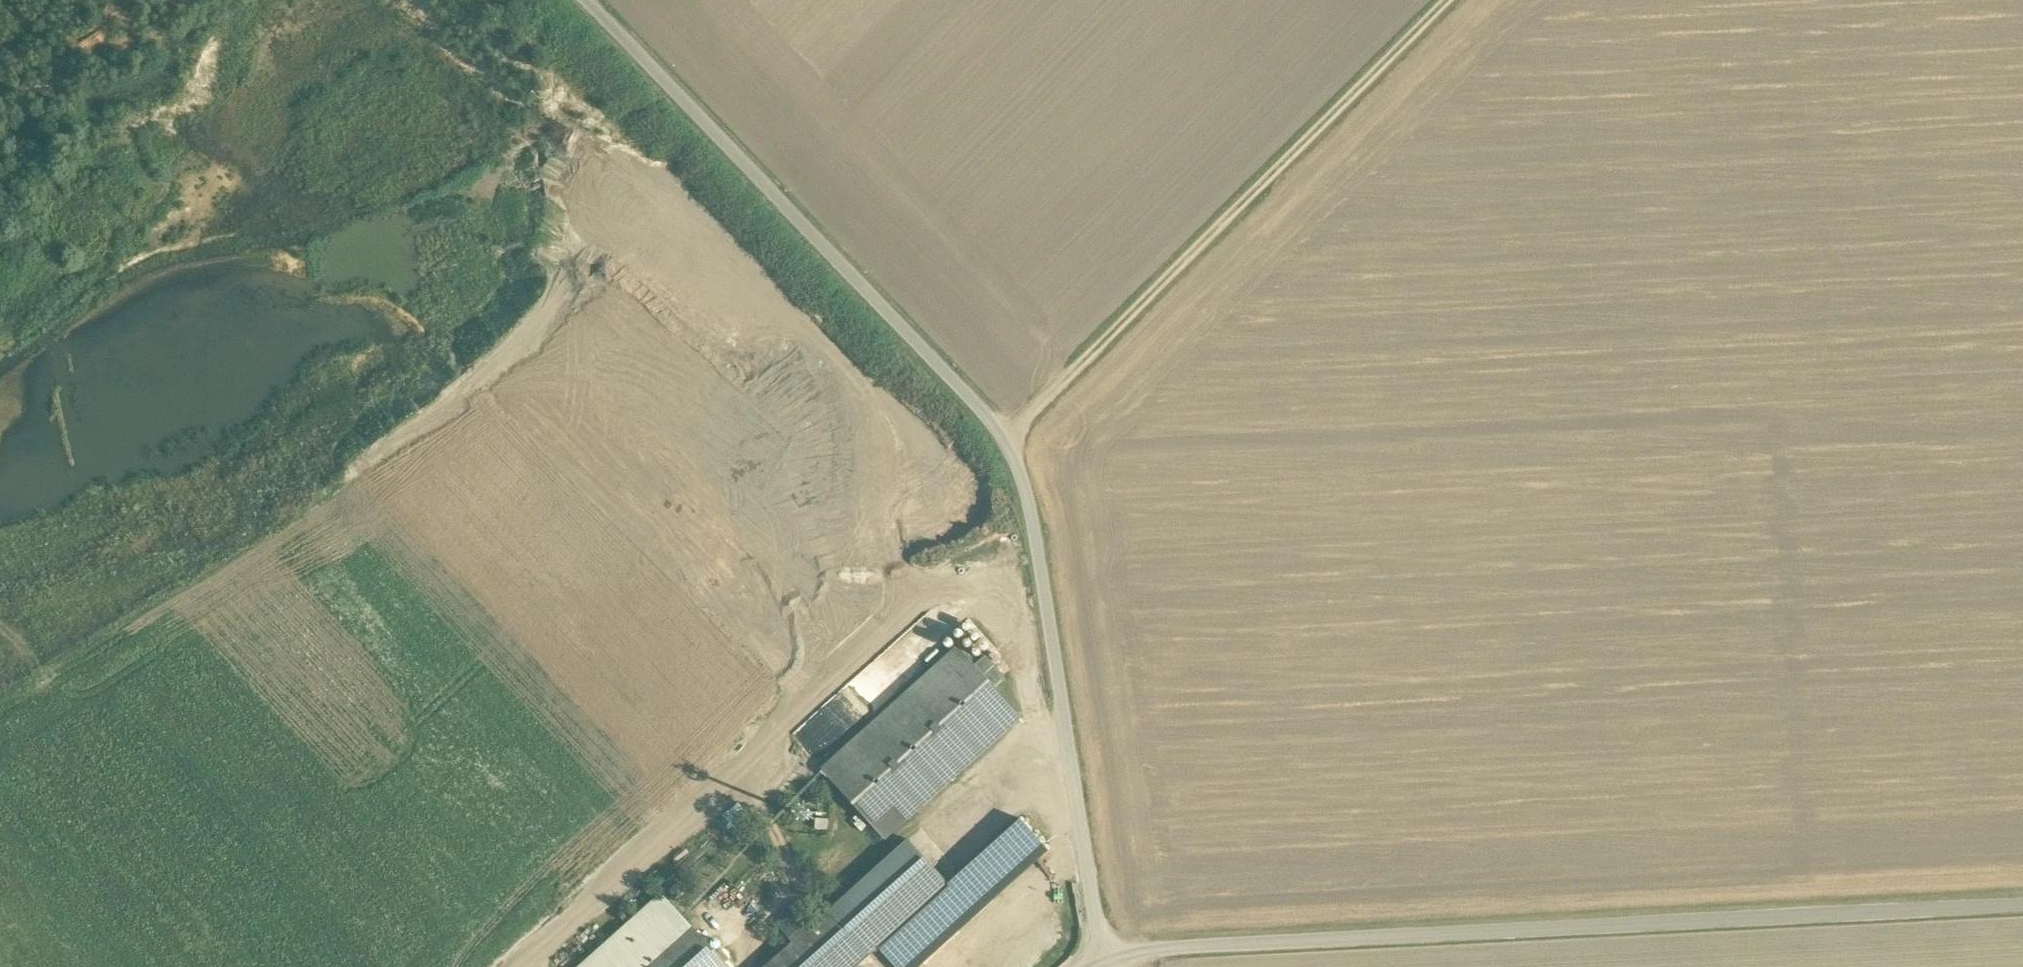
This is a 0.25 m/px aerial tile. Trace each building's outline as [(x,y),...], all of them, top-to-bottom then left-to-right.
[(959,648),(823,769),(885,838),(1020,716),(959,648)] [(818,761),(871,710),(847,685),(794,736),(818,761)] [(828,819),(816,818),(816,828),(828,829),(828,819)] [(949,884),(878,947),(896,966),(905,966),(1043,843),(1022,819),(949,884)] [(766,966),(856,966),(878,947),(949,884),(908,840),(766,966)] [(579,966),(647,966),(691,928),(661,894),(579,966)] [(647,966),(726,966),(691,928),(647,966)]
